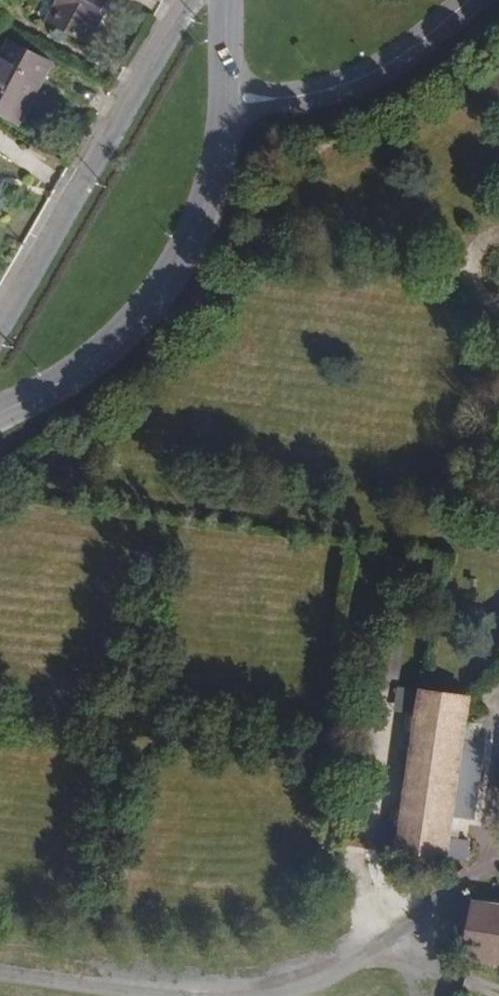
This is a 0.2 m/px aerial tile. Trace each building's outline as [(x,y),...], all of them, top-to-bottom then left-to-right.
[(102,0),(54,0),(43,23),(81,42),(102,0)] [(41,66),(0,47),(0,119),(12,124),(41,66)] [(469,805),(474,773),(460,771),(469,700),(467,702),(420,695),(397,859),(447,864),(456,803),(469,805)] [(476,908),(469,964),(498,969),(498,911),(476,908)]
